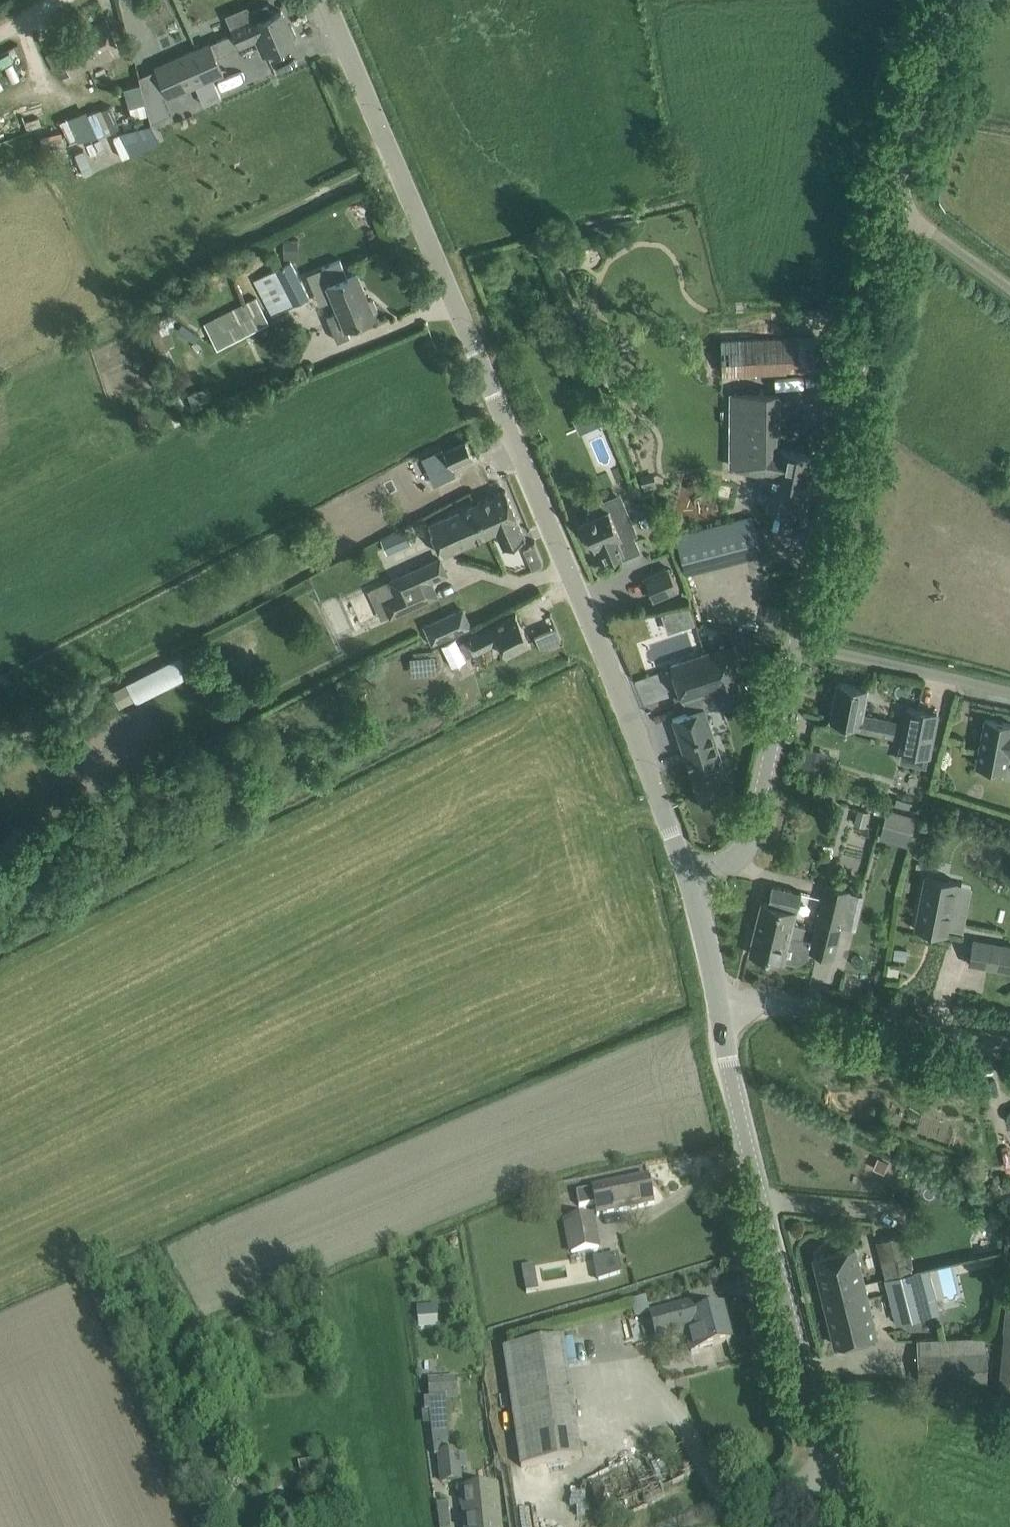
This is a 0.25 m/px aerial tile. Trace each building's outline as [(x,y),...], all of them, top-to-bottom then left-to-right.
[(294,41),(293,37),(295,36),(296,34),(292,25),(290,24),(288,25),(281,10),(272,14),(268,5),(251,12),(254,17),(231,27),(239,47),(257,39),(263,54),(294,41)] [(74,40),(57,49),(69,74),(118,51),(120,59),(134,55),(131,46),(120,49),(106,19),(72,35),(74,40)] [(155,67),(168,97),(224,72),(211,42),(155,67)] [(102,106),(86,111),(93,134),(109,129),(102,106)] [(272,316),(309,296),(290,261),(253,280),(272,316)] [(356,272),(327,284),(338,311),(327,315),(337,341),(350,335),(346,327),(374,315),(373,313),(376,312),(377,309),(373,300),(371,298),(368,300),(356,272)] [(215,347),(269,321),(257,295),(203,321),(215,347)] [(816,369),(815,336),(721,339),(722,373),(786,371),(786,370),(816,369)] [(731,393),(730,447),(778,448),(778,394),(731,393)] [(596,406),(586,410),(591,422),(601,418),(596,406)] [(450,466),(472,456),(465,442),(443,451),(450,466)] [(774,474),(768,506),(802,513),(813,455),(778,448),(730,447),(730,452),(744,455),(744,468),(774,474)] [(483,536),(497,530),(503,546),(525,537),(518,521),(519,520),(506,489),(470,505),(483,536)] [(633,534),(637,533),(622,498),(606,505),(607,509),(582,519),(584,523),(580,524),(587,539),(590,537),(595,548),(600,545),(606,560),(622,554),(623,557),(640,550),(633,534)] [(483,536),(470,505),(428,523),(442,554),(483,536)] [(760,553),(751,517),(676,536),(686,573),(706,567),(760,553)] [(405,534),(384,539),(386,549),(407,544),(405,534)] [(382,598),(389,616),(437,595),(430,579),(446,573),(440,557),(390,578),(396,593),(382,598)] [(644,577),(653,599),(678,589),(668,567),(644,577)] [(643,617),(648,635),(693,622),(688,604),(643,617)] [(426,625),(433,641),(469,625),(462,609),(426,625)] [(498,640),(506,656),(531,644),(516,613),(469,637),(476,651),(498,640)] [(544,650),(560,634),(547,620),(531,636),(544,650)] [(719,706),(748,696),(742,679),(744,679),(732,644),(672,665),(683,699),(713,689),(719,706)] [(125,682),(135,702),(192,673),(182,654),(125,682)] [(858,729),(891,735),(894,721),(862,714),(868,688),(837,682),(830,719),(859,724),(858,729)] [(704,706),(673,717),(698,794),(730,784),(704,706)] [(909,707),(901,750),(928,756),(936,712),(909,707)] [(985,718),(976,764),(1007,770),(1009,756),(1009,723),(985,718)] [(881,823),(913,830),(916,815),(885,808),(881,823)] [(956,879),(925,875),(917,929),(949,933),(956,879)] [(839,926),(848,888),(824,883),(816,920),(839,926)] [(802,938),(804,928),(791,924),(799,892),(772,885),(768,903),(761,901),(755,927),(802,938)] [(851,889),(848,888),(839,926),(816,920),(811,940),(802,938),(755,927),(749,952),(784,961),(784,959),(794,962),(798,961),(802,959),(808,954),(810,950),(833,956),(841,925),(856,928),(864,894),(851,891),(851,889)] [(986,942),(988,931),(976,929),(969,963),(1009,970),(1009,946),(986,942)] [(591,1188),(597,1215),(654,1204),(648,1177),(591,1188)] [(571,1252),(599,1247),(593,1216),(565,1221),(571,1252)] [(904,1233),(876,1240),(886,1277),(913,1270),(904,1233)] [(826,1306),(867,1296),(854,1245),(813,1255),(826,1306)] [(617,1255),(592,1260),(596,1283),(621,1275),(617,1255)] [(533,1265),(521,1268),(525,1286),(537,1284),(533,1265)] [(886,1277),(897,1321),(938,1310),(926,1267),(913,1270),(886,1277)] [(1002,1294),(998,1388),(1009,1389),(1009,1294),(1002,1294)] [(876,1335),(867,1296),(826,1306),(836,1345),(876,1335)] [(687,1335),(691,1352),(731,1341),(722,1308),(694,1316),(690,1303),(650,1314),(657,1342),(687,1335)] [(418,1308),(418,1321),(438,1320),(438,1307),(418,1308)] [(564,1340),(505,1348),(521,1467),(580,1459),(564,1340)] [(985,1350),(919,1353),(920,1382),(986,1379),(985,1350)] [(454,1396),(453,1376),(429,1377),(430,1397),(454,1396)] [(458,1452),(439,1454),(441,1482),(461,1480),(458,1452)] [(629,1471),(603,1469),(602,1480),(592,1479),(591,1498),(616,1500),(617,1487),(628,1487),(629,1471)] [(461,1490),(465,1526),(500,1526),(496,1486),(461,1490)]
